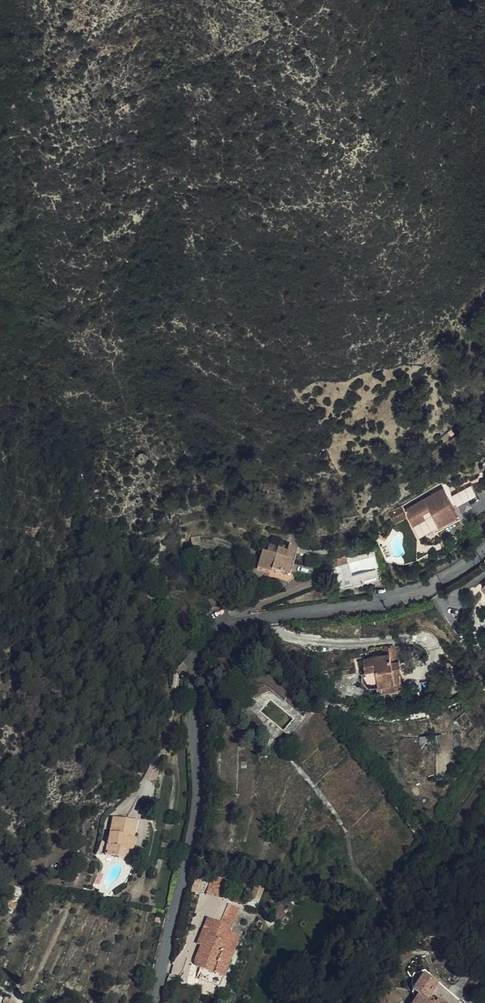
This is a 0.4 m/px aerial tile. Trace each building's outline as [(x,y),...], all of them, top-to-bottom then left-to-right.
[(156,471),(157,469),(158,467),(158,464),(156,462),(155,461),(152,460),(150,460),(149,460),(147,461),(145,463),(145,465),(145,468),(146,470),(147,472),(150,473),(152,473),(154,473),(156,471)] [(465,498),(446,512),(455,524),(474,509),(465,498)] [(390,512),(395,524),(407,518),(402,507),(390,512)] [(438,508),(430,513),(433,517),(438,516),(442,513),(438,508)] [(404,532),(422,558),(456,533),(442,513),(438,516),(433,517),(430,513),(404,532)] [(399,530),(389,538),(395,546),(405,538),(399,530)] [(335,559),(341,584),(352,581),(351,574),(376,568),(372,550),(335,559)] [(285,569),(283,577),(292,580),(297,565),(288,561),(285,569)] [(285,569),(269,563),(267,572),(263,570),(256,588),(269,593),(271,589),(286,595),(288,591),(292,580),(283,577),(285,569)] [(334,588),(337,597),(350,594),(348,585),(334,588)] [(286,595),(271,589),(269,593),(268,596),(288,603),(296,594),(288,591),(286,595)] [(379,655),(380,643),(366,643),(367,655),(379,655)] [(387,667),(388,672),(403,669),(405,680),(412,679),(409,663),(387,667)] [(374,670),(361,672),(362,681),(368,679),(371,689),(367,690),(369,701),(374,705),(382,706),(383,712),(392,710),(391,703),(407,700),(405,691),(407,690),(405,680),(403,669),(388,672),(389,674),(375,676),(374,670)] [(253,706),(261,699),(273,698),(265,690),(255,691),(247,699),(253,706)] [(407,700),(391,703),(392,710),(408,707),(407,700)] [(239,719),(247,710),(242,704),(233,713),(239,719)] [(135,835),(113,829),(101,868),(120,873),(123,860),(120,860),(123,849),(131,851),(135,835)] [(128,861),(131,851),(123,849),(120,860),(123,860),(120,873),(127,875),(131,862),(128,861)] [(208,890),(222,896),(229,881),(214,875),(208,890)] [(11,920),(16,900),(5,897),(1,910),(5,911),(3,918),(11,920)] [(229,940),(238,918),(226,913),(219,932),(204,926),(193,950),(198,952),(189,972),(196,975),(195,978),(198,979),(195,988),(216,995),(237,944),(229,940)] [(423,992),(418,1000),(422,1002),(439,1002),(423,992)]
